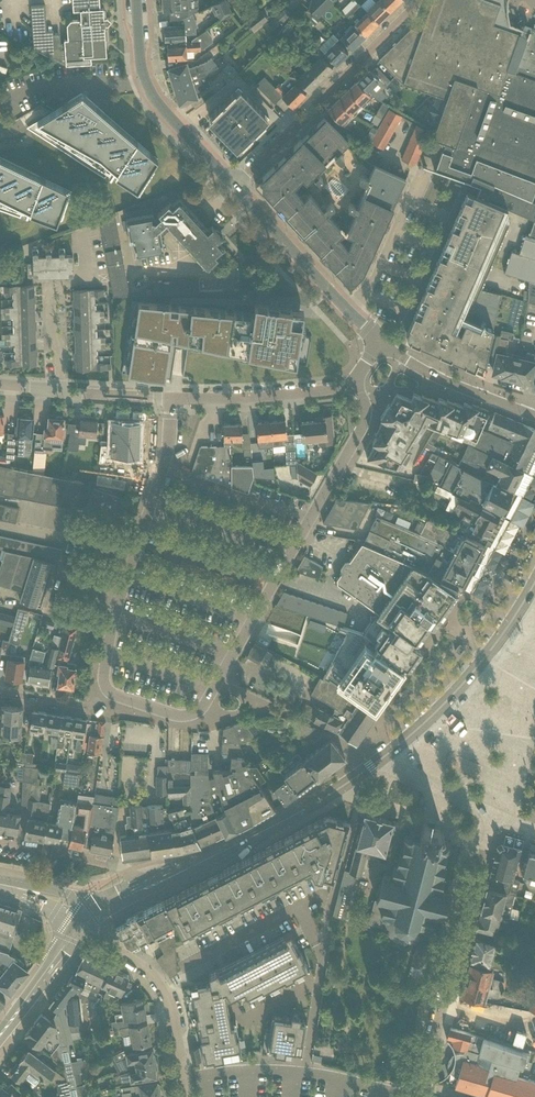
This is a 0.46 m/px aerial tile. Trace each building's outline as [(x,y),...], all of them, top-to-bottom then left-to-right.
[(105,26),(103,7),(100,7),(99,0),(72,0),(73,10),(80,9),(81,19),(71,19),(67,24),(68,39),(47,40),(45,4),(30,5),(33,49),(64,64),(91,62),(91,56),(106,55),(105,26)] [(163,11),(169,11),(170,21),(174,21),(191,14),(190,0),(162,0),(163,11)] [(218,1),(223,12),(220,14),(222,18),(233,11),(228,0),(221,0),(218,1)] [(333,1),(331,0),(311,0),(308,8),(317,17),(333,1)] [(341,7),(344,12),(357,3),(355,0),(351,0),(341,7)] [(379,0),(367,11),(378,22),(390,11),(379,0)] [(390,11),(401,0),(379,0),(390,11)] [(507,6),(490,0),(433,0),(423,28),(498,55),(511,60),(522,29),(522,28),(509,23),(507,11),(507,6)] [(378,22),(367,11),(358,2),(346,14),(351,19),(366,35),(378,22)] [(282,24),(289,19),(288,18),(291,14),(286,8),(268,23),(274,30),(281,24),(282,24)] [(254,29),(268,18),(261,10),(248,21),(254,29)] [(196,33),(195,26),(198,25),(194,13),(191,14),(174,21),(174,26),(164,26),(165,41),(186,39),(186,32),(188,32),(188,33),(196,33)] [(366,35),(351,19),(338,32),(341,35),(340,37),(352,49),(366,35)] [(192,39),(192,41),(177,42),(177,45),(168,45),(168,44),(167,44),(168,59),(187,58),(187,57),(194,57),(194,50),(205,49),(205,48),(214,42),(213,35),(208,28),(192,39)] [(501,89),(507,71),(511,60),(498,55),(423,28),(421,31),(411,28),(379,59),(400,82),(447,98),(446,100),(443,109),(440,116),(437,125),(432,138),(446,143),(455,146),(456,146),(459,135),(463,124),(470,107),(481,111),(490,85),(501,89)] [(529,30),(516,69),(518,70),(518,71),(534,75),(534,76),(534,33),(529,30)] [(348,53),(340,45),(336,41),(339,38),(333,33),(319,47),(327,56),(336,64),(348,53)] [(333,68),(325,60),(324,59),(327,56),(319,47),(318,46),(312,52),(318,59),(309,67),(321,79),(333,68)] [(206,66),(214,61),(212,58),(205,62),(205,63),(189,68),(187,62),(168,68),(172,80),(205,70),(204,67),(206,66)] [(206,75),(218,68),(214,61),(206,66),(204,67),(205,70),(172,80),(175,90),(208,80),(206,75)] [(228,74),(234,67),(229,62),(222,69),(223,70),(228,74)] [(384,84),(385,86),(391,80),(377,66),(372,71),(369,68),(357,81),(369,94),(373,96),(383,102),(388,105),(391,100),(380,88),(384,84)] [(237,71),(234,67),(228,74),(223,70),(219,72),(228,82),(232,78),(231,77),(237,71)] [(321,79),(309,67),(301,76),(294,69),(288,76),(289,77),(297,86),(301,82),(309,91),(321,79)] [(528,77),(527,77),(517,73),(514,73),(505,99),(523,106),(522,108),(534,112),(534,80),(528,77)] [(306,94),(298,86),(297,86),(289,77),(282,84),(280,82),(275,87),(264,76),(256,84),(275,103),(282,96),(293,107),(306,94)] [(198,98),(197,94),(196,92),(210,88),(208,80),(175,90),(180,107),(189,104),(191,103),(196,108),(205,101),(202,97),(198,98)] [(369,94),(357,81),(347,90),(360,104),(359,104),(362,107),(373,96),(369,94)] [(259,128),(263,124),(269,118),(257,105),(238,86),(211,113),(215,116),(211,121),(234,145),(239,140),(242,144),(252,135),(252,134),(254,137),(261,130),(259,128)] [(360,104),(347,90),(337,100),(350,113),(353,116),(357,112),(355,109),(359,104),(360,104)] [(51,112),(27,127),(111,182),(116,175),(141,192),(156,169),(153,166),(158,158),(136,140),(135,139),(82,93),(68,101),(54,110),(52,112),(51,112)] [(433,104),(433,105),(443,109),(446,100),(436,97),(433,104)] [(350,113),(337,100),(328,109),(336,117),(333,120),(343,126),(347,121),(345,118),(350,113)] [(381,118),(388,105),(383,102),(375,114),(381,118)] [(484,112),(481,111),(470,107),(463,124),(459,135),(456,146),(455,146),(446,143),(443,151),(442,151),(435,170),(456,177),(469,140),(473,142),(484,112)] [(494,107),(486,129),(476,156),(472,154),(462,180),(470,182),(473,176),(493,185),(531,200),(534,189),(534,121),(494,107)] [(389,109),(378,130),(371,141),(383,148),(401,116),(389,109)] [(429,115),(427,121),(437,125),(440,116),(430,113),(429,115)] [(377,125),(381,118),(375,114),(371,122),(377,125)] [(277,161),(255,183),(256,184),(276,206),(275,206),(276,207),(276,208),(276,209),(277,210),(278,211),(279,212),(280,213),(280,214),(281,214),(282,215),(283,215),(283,216),(284,215),(298,229),(297,230),(297,231),(298,232),(298,233),(299,233),(299,234),(300,235),(301,236),(302,237),(303,238),(304,239),(305,239),(306,238),(319,253),(318,254),(319,254),(319,255),(320,256),(320,257),(321,257),(321,258),(322,259),(323,260),(324,261),(325,262),(326,262),(327,263),(328,262),(350,286),(364,274),(377,243),(380,238),(384,229),(385,229),(386,229),(386,228),(387,227),(387,226),(388,226),(388,225),(389,224),(389,223),(389,222),(390,222),(390,221),(390,220),(390,219),(390,218),(389,218),(394,208),(393,208),(396,199),(397,200),(398,199),(399,199),(399,198),(400,197),(400,196),(401,195),(401,194),(401,193),(402,192),(402,191),(402,190),(402,189),(401,188),(406,179),(374,165),(369,162),(349,142),(324,117),(317,124),(316,123),(315,123),(314,124),(313,125),(312,125),(312,126),(311,127),(310,127),(310,128),(309,129),(308,130),(308,131),(307,132),(308,132),(302,139),(301,138),(294,145),(293,144),(292,145),(291,145),(290,146),(289,147),(288,147),(287,149),(289,150),(285,154),(277,161)] [(371,142),(371,141),(378,130),(372,126),(365,138),(371,142)] [(414,164),(427,136),(429,131),(416,126),(402,159),(414,164)] [(72,191),(40,176),(0,156),(0,210),(27,220),(30,212),(54,221),(57,214),(62,216),(72,191)] [(531,200),(493,185),(473,176),(470,182),(480,186),(476,195),(477,195),(488,199),(508,208),(530,218),(534,219),(534,202),(531,200)] [(503,220),(505,215),(507,209),(476,196),(477,195),(476,195),(467,191),(451,227),(406,332),(406,333),(406,334),(406,335),(406,336),(406,337),(407,338),(407,339),(408,339),(409,340),(483,372),(501,293),(481,288),(509,223),(503,220)] [(171,202),(167,205),(156,214),(158,215),(155,218),(154,218),(153,213),(126,218),(130,239),(133,238),(136,255),(164,250),(160,230),(166,224),(206,268),(220,255),(218,254),(225,248),(219,241),(223,238),(211,225),(207,228),(179,197),(172,204),(171,202)] [(130,295),(118,232),(114,212),(99,217),(113,296),(130,295)] [(529,235),(525,234),(519,253),(534,258),(534,237),(529,235)] [(73,276),(73,254),(65,255),(64,247),(59,247),(59,255),(57,255),(58,276),(73,276)] [(43,277),(42,255),(38,256),(38,248),(32,248),(33,263),(27,263),(27,266),(28,277),(43,277)] [(58,276),(57,255),(51,255),(51,248),(46,248),(46,255),(42,255),(43,277),(58,276)] [(519,253),(517,252),(512,250),(505,272),(510,274),(529,280),(534,282),(534,258),(519,253)] [(162,280),(153,280),(153,286),(153,294),(162,294),(162,280)] [(34,298),(34,285),(4,286),(4,292),(13,291),(13,299),(34,298)] [(74,290),(74,304),(95,303),(95,295),(104,295),(104,289),(74,290)] [(300,334),(303,309),(292,307),(292,303),(294,296),(251,295),(251,299),(207,299),(170,297),(169,304),(139,301),(132,300),(122,373),(171,381),(176,347),(181,348),(187,348),(188,348),(248,357),(252,358),(307,366),(311,335),(300,334)] [(35,312),(34,298),(13,299),(13,307),(5,307),(5,313),(35,312)] [(96,311),(95,306),(95,303),(74,304),(74,317),(104,316),(104,310),(96,311)] [(35,325),(35,312),(5,313),(5,318),(14,318),(14,326),(35,325)] [(105,321),(104,316),(74,317),(75,330),(96,329),(96,322),(105,321)] [(36,338),(35,325),(14,326),(14,333),(5,334),(6,339),(36,338)] [(96,337),(96,329),(75,330),(75,343),(105,342),(105,337),(96,337)] [(504,354),(508,339),(512,340),(514,333),(501,330),(500,334),(495,359),(493,370),(493,371),(493,372),(494,373),(495,373),(502,375),(501,376),(511,378),(516,356),(504,354)] [(495,359),(500,334),(492,332),(488,352),(494,354),(493,359),(495,359)] [(36,351),(36,338),(6,339),(6,345),(15,344),(15,352),(36,351)] [(97,348),(105,348),(105,342),(75,343),(76,356),(97,356),(97,350),(97,348)] [(36,365),(36,351),(15,352),(15,360),(6,360),(7,366),(36,365)] [(526,352),(524,358),(516,356),(511,378),(521,380),(521,379),(528,381),(529,381),(530,380),(531,379),(533,370),(534,370),(534,354),(526,352)] [(97,364),(97,356),(76,356),(76,370),(106,369),(106,363),(97,364)] [(376,443),(367,458),(401,467),(412,449),(410,448),(425,423),(427,424),(439,429),(464,440),(474,444),(481,428),(484,421),(488,410),(472,404),(471,405),(464,402),(463,405),(454,402),(447,399),(446,401),(439,398),(437,401),(429,397),(422,394),(421,396),(413,393),(411,399),(397,393),(390,404),(388,403),(381,417),(384,419),(379,427),(375,433),(377,434),(373,441),(376,443)] [(481,428),(474,444),(474,445),(474,446),(506,461),(507,460),(525,468),(524,469),(534,474),(534,471),(534,449),(533,448),(534,445),(534,429),(523,424),(495,412),(488,427),(516,439),(514,442),(481,428)] [(334,443),(332,417),(332,415),(321,416),(321,420),(301,422),(303,440),(318,439),(318,444),(334,443)] [(32,437),(33,429),(34,418),(31,418),(30,417),(28,416),(27,417),(18,417),(17,426),(15,426),(15,435),(8,434),(6,456),(6,458),(13,459),(14,457),(15,452),(23,452),(24,436),(32,437)] [(62,450),(62,441),(64,418),(62,418),(61,416),(58,416),(56,417),(49,417),(48,428),(44,428),(44,433),(36,432),(35,451),(33,469),(44,469),(46,452),(46,448),(62,450)] [(96,433),(96,431),(97,420),(80,419),(79,432),(71,431),(70,442),(69,451),(78,451),(78,443),(84,444),(85,433),(96,433)] [(294,434),(287,434),(285,420),(271,421),(273,446),(285,445),(285,447),(286,464),(296,464),(294,434)] [(273,446),(271,421),(256,423),(258,439),(259,447),(265,447),(264,439),(272,438),(273,446)] [(101,444),(100,462),(108,462),(108,453),(138,454),(138,451),(139,451),(139,447),(144,447),(144,433),(140,433),(140,428),(140,423),(116,422),(112,422),(112,429),(112,431),(111,445),(101,444)] [(231,445),(231,439),(236,439),(242,439),(242,423),(236,424),(224,424),(224,444),(224,445),(224,446),(200,446),(191,473),(248,492),(252,481),(253,476),(252,466),(231,466),(231,454),(229,454),(229,445),(231,445)] [(469,445),(464,455),(459,465),(482,476),(488,479),(513,491),(522,496),(534,474),(524,469),(495,456),(469,445)] [(488,479),(482,476),(482,477),(479,476),(464,468),(433,451),(429,458),(437,461),(428,478),(440,484),(461,495),(468,499),(470,494),(478,498),(501,512),(511,517),(522,496),(513,491),(488,479)] [(263,460),(252,461),(252,466),(253,476),(254,476),(265,477),(264,468),(263,460)] [(309,486),(317,473),(307,467),(296,461),(298,480),(309,486)] [(97,474),(95,483),(111,486),(113,477),(97,474)] [(5,479),(0,503),(1,503),(8,505),(6,515),(13,517),(15,517),(18,506),(17,506),(22,482),(5,479)] [(22,482),(17,506),(18,506),(25,508),(23,518),(30,520),(32,521),(34,510),(39,486),(22,482)] [(39,486),(34,510),(41,511),(39,522),(47,523),(47,524),(49,524),(51,513),(55,489),(39,486)] [(120,514),(125,501),(126,498),(94,488),(87,509),(106,516),(108,510),(120,514)] [(55,489),(51,513),(58,515),(56,525),(63,527),(65,527),(72,493),(55,489)] [(510,520),(500,515),(483,505),(482,506),(468,499),(461,495),(453,492),(451,498),(446,509),(461,517),(454,531),(462,535),(466,533),(494,548),(510,520)] [(370,502),(364,501),(336,499),(323,522),(357,528),(370,502)] [(462,535),(454,531),(405,506),(402,513),(412,518),(413,516),(425,522),(419,533),(436,541),(452,550),(454,546),(474,557),(486,564),(494,548),(466,533),(462,535)] [(452,550),(436,541),(419,533),(408,528),(408,529),(396,523),(376,515),(371,528),(390,537),(399,541),(400,541),(435,558),(436,555),(467,572),(469,573),(479,578),(486,564),(477,559),(474,557),(454,546),(452,550)] [(182,542),(185,534),(172,530),(169,538),(182,542)] [(479,578),(467,572),(436,555),(435,558),(400,541),(399,541),(390,537),(389,539),(369,530),(369,532),(372,534),(370,539),(366,537),(364,542),(393,555),(422,569),(462,588),(471,591),(479,578)] [(462,588),(422,569),(393,555),(364,542),(363,543),(362,542),(350,560),(345,561),(340,568),(341,572),(337,579),(337,583),(379,612),(375,618),(371,615),(371,621),(363,632),(370,637),(404,666),(405,664),(409,667),(422,650),(413,643),(416,639),(417,640),(429,624),(434,627),(458,593),(457,592),(459,589),(460,590),(462,588)] [(223,584),(258,596),(267,568),(208,549),(205,556),(183,548),(182,553),(166,548),(161,562),(178,567),(179,565),(224,580),(223,584)] [(33,556),(30,555),(23,554),(17,552),(10,551),(5,550),(1,561),(0,565),(0,584),(22,591),(33,556)] [(305,554),(294,572),(295,573),(296,571),(319,578),(323,566),(304,556),(305,554)] [(41,606),(54,563),(33,556),(22,591),(20,600),(41,606)] [(474,594),(482,597),(486,582),(479,579),(474,594)] [(285,607),(290,593),(284,592),(284,591),(276,604),(280,606),(285,607)] [(292,610),(297,596),(290,593),(285,607),(292,610)] [(299,612),(304,598),(297,596),(292,610),(293,610),(299,612)] [(306,614),(311,600),(304,598),(299,612),(306,614)] [(313,616),(318,603),(311,600),(306,614),(313,616)] [(320,619),(325,605),(318,603),(313,616),(320,619)] [(327,621),(332,607),(325,605),(320,619),(327,621)] [(334,623),(339,610),(332,607),(327,621),(330,622),(334,623)] [(18,608),(12,628),(11,628),(7,640),(17,644),(19,644),(29,611),(18,608)] [(344,623),(347,613),(339,610),(334,623),(343,626),(344,623)] [(306,619),(294,656),(307,660),(327,671),(323,678),(329,681),(330,680),(337,684),(374,711),(375,712),(376,711),(375,710),(389,690),(390,691),(391,690),(388,688),(404,666),(370,637),(362,633),(349,628),(348,629),(347,631),(347,632),(344,637),(322,625),(306,619)] [(76,627),(65,625),(62,636),(59,646),(59,648),(54,663),(58,664),(57,672),(60,673),(58,685),(72,687),(76,665),(67,663),(76,627)] [(59,646),(62,636),(54,634),(52,644),(59,646)] [(259,663),(267,649),(254,643),(247,656),(259,663)] [(459,644),(455,649),(459,653),(464,647),(459,644)] [(30,663),(29,670),(28,680),(48,684),(51,667),(53,667),(54,663),(59,648),(50,646),(45,665),(30,663)] [(25,656),(15,654),(11,655),(10,658),(8,658),(5,677),(21,679),(25,656)] [(366,728),(377,713),(374,711),(337,684),(330,680),(329,681),(323,678),(320,676),(311,693),(329,703),(336,707),(332,714),(314,705),(308,716),(338,730),(356,743),(366,728)] [(22,717),(23,706),(1,705),(0,716),(0,733),(21,735),(22,717)] [(44,730),(47,712),(33,710),(30,728),(44,730)] [(59,725),(61,714),(47,712),(44,730),(58,732),(59,725)] [(71,734),(74,716),(61,714),(59,725),(58,732),(58,738),(56,746),(63,747),(65,733),(71,734)] [(81,750),(85,729),(86,718),(74,716),(71,734),(78,735),(75,749),(81,750)] [(317,778),(331,768),(345,757),(330,740),(332,736),(318,729),(293,720),(292,719),(288,718),(280,717),(275,716),(254,719),(243,721),(255,737),(262,745),(270,739),(264,731),(263,732),(259,726),(260,725),(266,724),(287,726),(290,727),(290,728),(286,727),(278,727),(277,732),(285,733),(308,742),(309,738),(316,740),(318,743),(317,743),(319,747),(316,749),(303,760),(317,778)] [(100,754),(103,733),(105,722),(105,721),(99,720),(96,735),(90,734),(87,752),(100,754)] [(255,737),(243,721),(233,724),(239,743),(255,737)] [(246,764),(239,743),(233,724),(223,727),(221,752),(231,753),(230,763),(230,770),(214,770),(217,777),(215,778),(220,796),(222,801),(236,829),(253,821),(275,807),(258,782),(246,764)] [(25,763),(26,752),(19,751),(18,762),(25,763)] [(41,757),(33,756),(33,753),(26,752),(25,763),(40,765),(41,757)] [(317,778),(303,760),(297,753),(278,768),(297,792),(297,793),(317,778)] [(297,792),(278,768),(268,755),(256,764),(246,764),(258,782),(265,777),(284,802),(297,792)] [(190,785),(190,773),(190,771),(191,760),(170,758),(170,785),(190,785)] [(67,762),(67,763),(66,770),(74,771),(74,763),(67,762)] [(67,763),(55,763),(55,770),(65,771),(65,770),(66,770),(67,763)] [(23,779),(24,766),(13,765),(12,779),(23,779)] [(24,766),(23,779),(22,804),(27,805),(25,816),(28,817),(24,835),(44,839),(48,814),(50,803),(39,801),(42,785),(39,784),(40,778),(37,778),(39,768),(24,766)] [(61,784),(78,786),(80,773),(62,771),(61,784)] [(203,820),(199,774),(190,773),(190,785),(190,800),(191,824),(200,845),(212,840),(203,820)] [(210,800),(209,779),(208,774),(199,774),(203,820),(212,840),(225,835),(215,815),(215,813),(210,800)] [(168,775),(167,775),(157,775),(157,794),(167,794),(168,775)] [(222,801),(220,796),(215,778),(209,779),(210,800),(215,813),(215,815),(225,835),(236,829),(222,801)] [(190,800),(190,785),(170,785),(170,797),(182,797),(182,801),(190,800)] [(17,834),(20,814),(7,811),(9,796),(1,795),(2,790),(0,790),(0,831),(17,834)] [(115,830),(118,806),(119,797),(94,793),(93,804),(91,824),(89,831),(93,832),(90,850),(110,854),(115,830)] [(70,839),(73,826),(74,821),(75,812),(76,810),(77,803),(77,802),(60,799),(56,822),(51,821),(53,815),(48,814),(44,839),(59,842),(60,837),(70,839)] [(191,824),(190,800),(182,801),(182,806),(168,810),(168,815),(171,814),(175,828),(171,828),(174,851),(183,850),(200,845),(191,824)] [(91,824),(93,804),(77,803),(76,810),(75,812),(84,814),(82,825),(74,824),(73,826),(70,839),(69,844),(68,843),(68,844),(82,847),(82,845),(86,846),(89,831),(91,824)] [(174,851),(171,828),(170,823),(160,824),(161,830),(155,830),(155,821),(163,820),(162,804),(147,805),(147,817),(148,831),(152,854),(174,851)] [(131,825),(131,822),(131,818),(142,818),(142,805),(130,806),(130,814),(126,815),(127,823),(125,823),(127,834),(120,835),(123,858),(138,856),(133,825),(131,825)] [(344,869),(332,915),(333,915),(345,918),(352,893),(357,873),(361,874),(366,856),(371,858),(373,850),(385,853),(391,831),(392,828),(394,821),(393,821),(392,820),(364,813),(364,814),(361,823),(348,870),(345,869),(344,869)] [(300,873),(310,867),(314,875),(321,876),(333,880),(339,858),(340,855),(349,821),(342,819),(341,819),(337,818),(336,818),(328,815),(323,818),(322,818),(318,820),(318,821),(307,826),(306,827),(303,828),(303,829),(293,834),(284,839),(283,838),(265,848),(262,849),(260,851),(261,851),(252,856),(251,855),(222,871),(219,872),(217,873),(218,873),(198,884),(198,883),(188,888),(180,892),(177,894),(165,900),(164,899),(163,899),(173,919),(173,918),(182,934),(197,926),(199,929),(201,933),(213,926),(211,923),(210,920),(214,917),(215,917),(229,909),(236,906),(240,904),(242,907),(244,911),(256,904),(254,900),(253,897),(257,895),(278,884),(279,884),(283,882),(285,884),(287,888),(299,882),(297,878),(296,875),(300,873)] [(148,831),(147,817),(142,818),(131,818),(131,822),(131,825),(133,825),(138,856),(152,854),(148,831)] [(450,850),(450,845),(450,844),(447,840),(442,840),(443,836),(442,835),(443,835),(443,834),(443,833),(443,832),(443,831),(442,830),(441,830),(440,830),(439,830),(440,827),(423,822),(420,832),(416,831),(415,832),(411,830),(406,832),(403,837),(405,842),(402,853),(399,852),(396,864),(395,863),(391,876),(383,873),(370,922),(386,927),(387,928),(387,929),(388,931),(389,932),(390,933),(391,934),(392,935),(393,937),(394,937),(395,938),(397,939),(399,940),(401,940),(403,941),(406,941),(407,941),(409,941),(410,940),(412,940),(413,940),(416,938),(418,937),(420,936),(426,937),(429,927),(431,928),(434,917),(441,919),(441,917),(442,917),(449,891),(446,890),(447,885),(442,884),(444,877),(442,876),(448,856),(445,855),(446,852),(450,850)] [(513,877),(518,859),(521,848),(513,846),(502,843),(498,845),(498,846),(490,871),(487,887),(506,892),(509,893),(513,877)] [(528,850),(522,875),(528,886),(534,888),(534,852),(528,850)] [(515,894),(509,893),(506,892),(487,887),(476,929),(495,934),(500,916),(501,917),(502,916),(508,917),(518,919),(520,909),(512,907),(515,894)] [(175,935),(174,927),(174,922),(174,921),(163,900),(151,906),(126,919),(127,921),(115,927),(120,937),(123,936),(126,942),(135,947),(141,945),(139,942),(150,936),(150,935),(154,933),(155,936),(158,943),(175,935)] [(13,926),(18,910),(0,904),(0,949),(0,948),(9,952),(16,927),(13,926)] [(37,933),(42,920),(24,914),(19,927),(37,933)] [(210,983),(191,987),(203,1060),(204,1062),(242,1056),(237,1026),(236,1021),(230,1022),(226,999),(231,996),(234,994),(236,998),(239,1003),(250,997),(263,990),(272,985),(287,978),(299,971),(308,967),(309,966),(303,955),(301,952),(300,950),(290,931),(284,934),(286,937),(237,962),(236,960),(218,969),(217,969),(209,973),(210,979),(210,983)] [(177,974),(175,935),(158,943),(163,953),(156,959),(171,977),(177,974)] [(496,943),(485,940),(474,938),(468,960),(505,970),(507,963),(492,960),(496,943)] [(417,943),(410,971),(409,974),(423,977),(431,947),(417,943)] [(9,952),(0,948),(0,949),(0,969),(4,971),(19,982),(28,971),(21,966),(24,962),(16,956),(9,952)] [(101,985),(110,966),(84,955),(74,973),(85,978),(83,985),(82,988),(80,992),(88,995),(91,989),(98,992),(101,985)] [(492,970),(470,964),(468,973),(465,972),(463,979),(501,989),(503,984),(500,984),(501,981),(490,977),(492,970)] [(126,983),(128,977),(129,975),(110,966),(101,985),(108,988),(104,998),(106,998),(108,998),(110,998),(112,998),(114,998),(117,997),(119,996),(121,996),(122,995),(124,994),(126,992),(127,991),(129,989),(130,987),(131,985),(132,983),(131,983),(130,985),(126,983)] [(4,971),(0,969),(0,990),(3,987),(10,993),(19,982),(4,971)] [(81,1021),(79,996),(80,992),(82,988),(83,985),(85,978),(74,973),(74,974),(73,973),(67,981),(66,980),(52,998),(54,999),(49,1005),(59,1012),(58,1011),(66,1001),(68,1023),(81,1021)] [(500,994),(501,989),(463,979),(462,985),(464,986),(462,995),(483,1001),(485,993),(497,997),(498,993),(500,994)] [(141,998),(131,1000),(121,1002),(123,1012),(115,1013),(116,1020),(125,1019),(133,1017),(144,1016),(141,998)] [(67,1043),(62,1026),(56,1027),(54,1026),(55,1025),(41,1013),(25,1034),(33,1041),(63,1064),(66,1078),(67,1080),(70,1096),(78,1096),(78,1095),(76,1086),(67,1043)] [(266,1035),(263,1051),(285,1055),(285,1051),(301,1054),(307,1020),(301,1019),(301,1016),(291,1015),(291,1018),(272,1015),(269,1036),(266,1035)] [(146,1016),(125,1019),(126,1025),(147,1021),(146,1016)] [(147,1023),(136,1024),(131,1025),(131,1026),(126,1026),(125,1019),(116,1020),(111,1021),(113,1029),(121,1027),(122,1034),(131,1032),(133,1045),(140,1044),(150,1042),(147,1023)] [(508,1072),(510,1068),(519,1071),(521,1065),(523,1066),(524,1059),(528,1060),(530,1054),(484,1038),(484,1037),(471,1033),(450,1027),(447,1037),(452,1038),(451,1040),(453,1041),(452,1045),(466,1049),(465,1053),(460,1053),(455,1053),(455,1052),(454,1052),(454,1053),(452,1054),(449,1059),(448,1063),(448,1069),(449,1071),(448,1071),(449,1072),(450,1071),(453,1074),(457,1077),(455,1086),(490,1096),(492,1096),(534,1096),(534,1080),(508,1072)] [(198,1046),(190,1047),(192,1062),(200,1060),(198,1046)] [(67,1080),(66,1078),(36,1055),(28,1048),(19,1060),(21,1061),(11,1073),(20,1080),(24,1075),(35,1084),(41,1077),(46,1081),(54,1086),(57,1082),(60,1096),(70,1096),(67,1080)] [(152,1049),(141,1050),(134,1052),(130,1053),(128,1048),(114,1055),(118,1061),(122,1059),(127,1068),(129,1067),(136,1065),(154,1062),(152,1049)] [(156,1076),(154,1062),(136,1065),(129,1067),(130,1072),(121,1074),(122,1082),(156,1076)] [(20,1090),(11,1081),(5,1088),(2,1086),(0,1088),(0,1096),(28,1096),(20,1090)] [(122,1087),(122,1092),(123,1096),(142,1096),(159,1094),(158,1090),(160,1090),(159,1085),(157,1083),(157,1081),(146,1083),(139,1084),(122,1087)] [(83,1084),(76,1086),(78,1095),(84,1093),(83,1084)]
